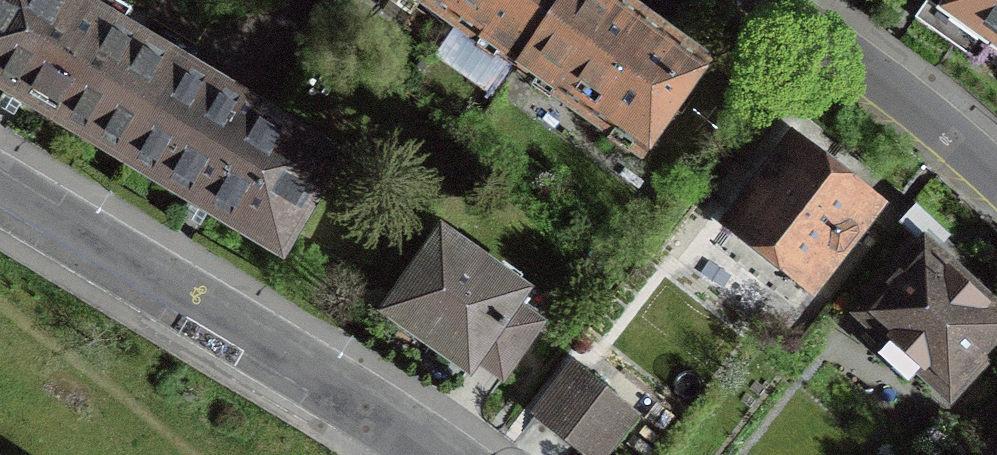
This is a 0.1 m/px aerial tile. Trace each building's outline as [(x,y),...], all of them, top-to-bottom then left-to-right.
[(74,0),(0,0),(0,83),(18,94),(127,159),(183,66),(183,65),(74,0)] [(564,0),(427,0),(518,65),(564,0)] [(518,65),(641,151),(704,61),(643,18),(617,0),(564,0),(518,65)] [(914,17),(977,61),(987,46),(996,53),(996,0),(943,0),(938,7),(928,0),(926,0),(914,17)] [(281,125),(183,66),(127,159),(204,205),(282,251),(374,96),(320,59),(281,125)] [(764,182),(737,217),(817,279),(872,207),(832,176),(793,145),(791,148),(786,144),(777,155),(776,154),(758,177),(764,182)] [(442,231),(386,311),(439,348),(469,369),(478,358),(503,376),(539,323),(514,306),(526,289),(442,231)] [(865,313),(893,339),(880,353),(909,380),(922,365),(950,391),(996,341),(996,313),(968,286),(925,247),(865,313)] [(536,413),(567,439),(588,454),(605,454),(636,416),(573,366),(536,413)]
